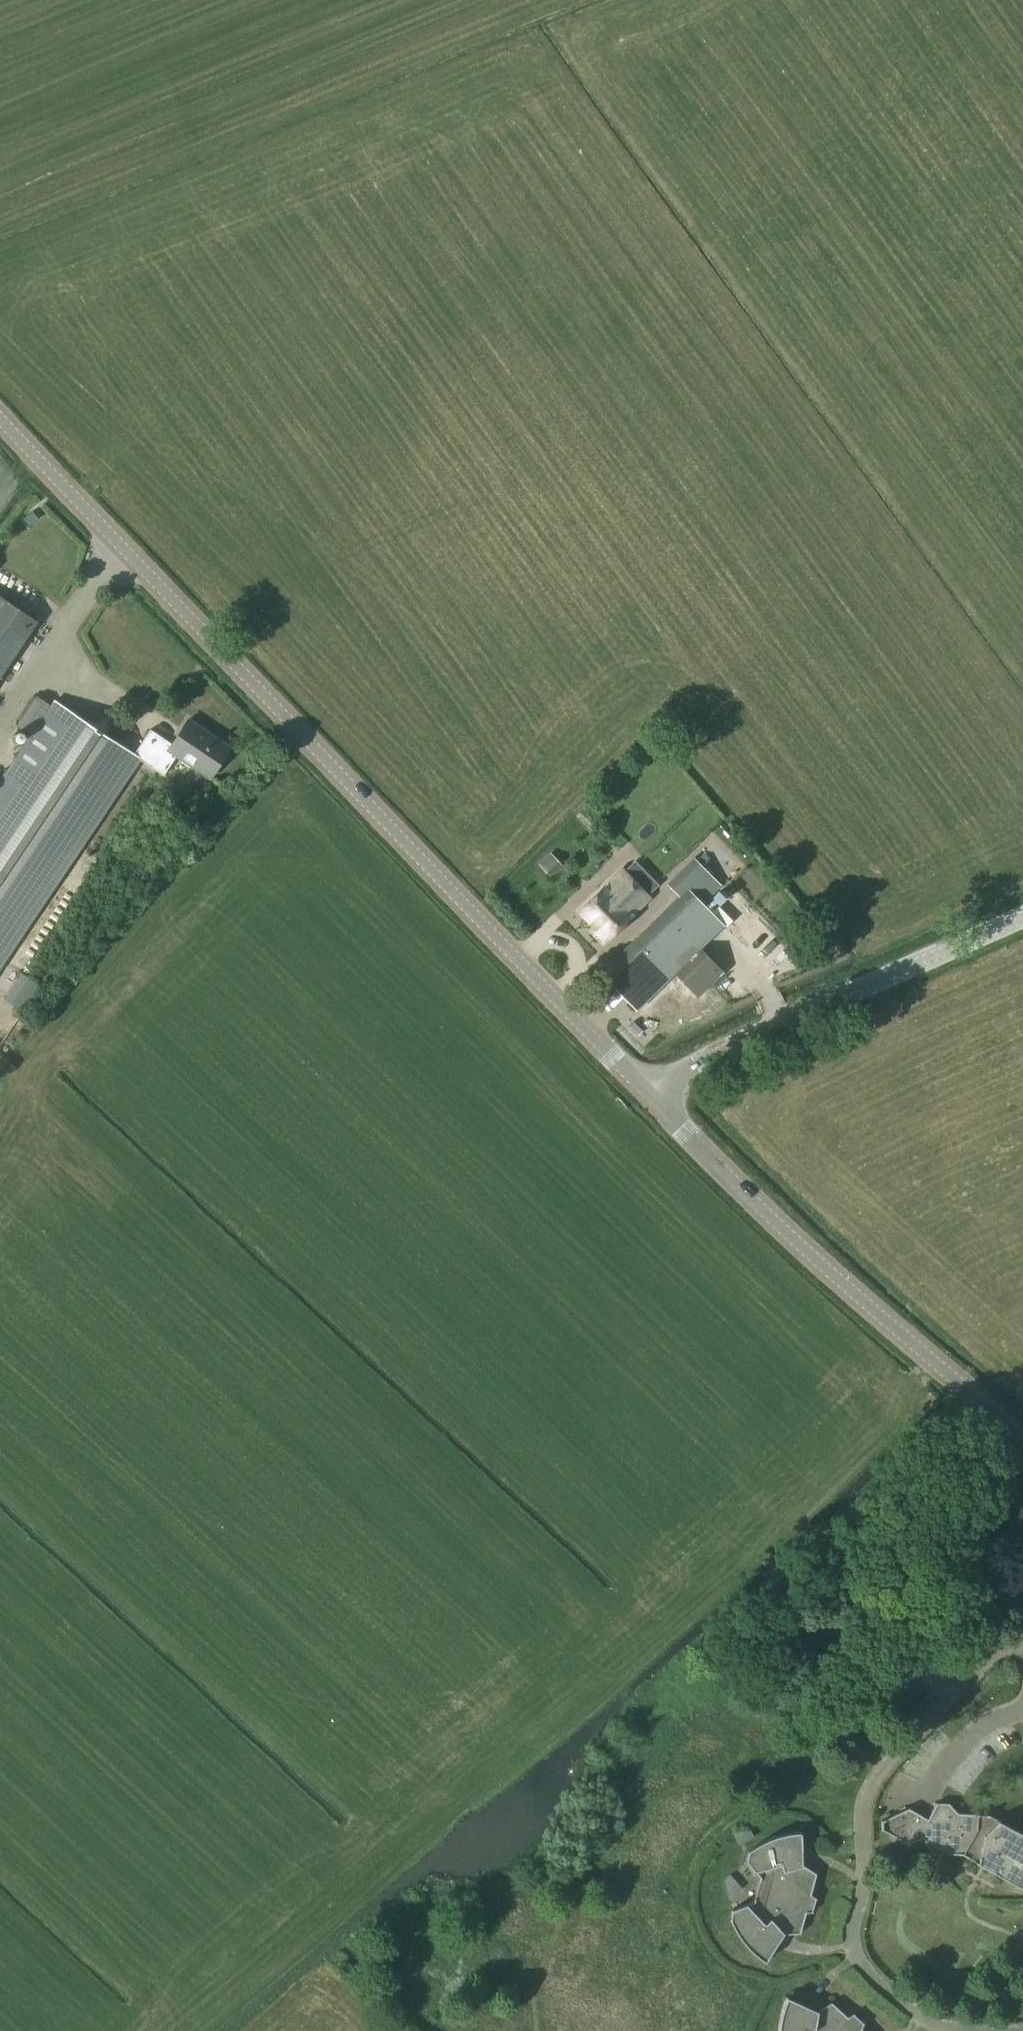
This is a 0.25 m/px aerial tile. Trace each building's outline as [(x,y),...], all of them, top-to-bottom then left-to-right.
[(14,660),(37,626),(0,601),(0,651),(14,660)] [(0,787),(0,972),(141,762),(165,778),(178,758),(211,780),(232,749),(190,721),(174,746),(152,732),(135,756),(56,703),(52,708),(38,699),(19,727),(33,737),(0,787)] [(709,826),(691,842),(720,874),(738,858),(709,826)] [(622,872),(580,914),(593,927),(589,932),(602,945),(649,900),(622,872)] [(664,913),(601,975),(638,1012),(662,988),(675,976),(697,998),(722,973),(700,950),(724,927),(704,907),(702,905),(720,887),(706,872),(679,898),(664,913)] [(881,1830),(908,1846),(923,1839),(930,1854),(962,1856),(1022,1890),(1022,1836),(989,1816),(958,1815),(949,1805),(937,1805),(928,1821),(909,1810),(881,1822),(881,1830)] [(730,1919),(729,1919),(733,1926),(738,1935),(743,1943),(750,1950),(757,1957),(765,1963),(783,1936),(800,1935),(806,1914),(812,1914),(816,1900),(811,1896),(816,1875),(802,1865),(801,1833),(796,1834),(785,1835),(775,1838),(766,1842),(756,1846),(748,1852),(748,1853),(746,1860),(746,1861),(760,1879),(754,1903),(732,1910),(732,1911),(730,1919)] [(861,2030),(864,2025),(853,2015),(847,2018),(831,2004),(817,2012),(787,1998),(784,2006),(781,2015),(779,2025),(779,2030),(861,2030)]
